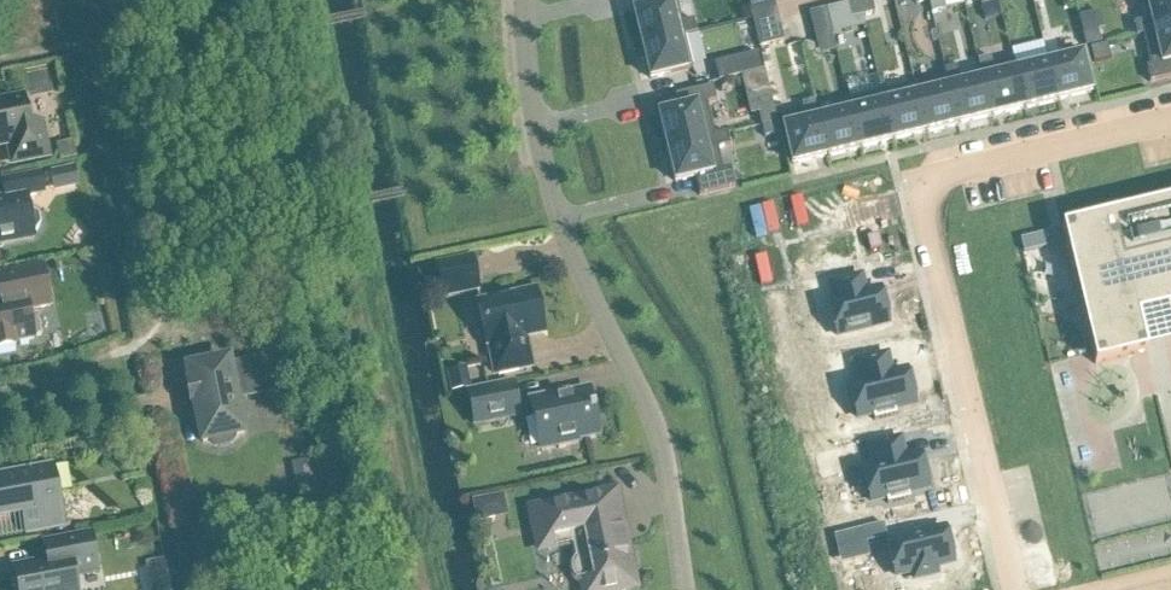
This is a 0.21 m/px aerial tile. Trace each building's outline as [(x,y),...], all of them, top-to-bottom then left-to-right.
[(634,14),(641,46),(642,49),(684,39),(696,36),(693,23),(681,26),(675,4),(682,2),(681,0),(650,0),(652,9),(634,14)] [(750,12),(774,6),(773,0),(747,0),(750,12)] [(929,3),(932,15),(946,12),(943,0),(928,0),(929,3)] [(983,3),(984,8),(998,5),(997,0),(982,0),(983,3)] [(1133,24),(1137,38),(1144,36),(1151,34),(1170,29),(1170,0),(1143,0),(1148,21),(1133,24)] [(871,1),(859,3),(862,19),(874,16),(871,1)] [(859,3),(847,6),(850,22),(862,19),(859,3)] [(983,3),(978,4),(983,22),(1001,18),(998,5),(984,8),(983,3)] [(774,6),(750,12),(759,51),(784,45),(774,6)] [(830,7),(814,10),(823,54),(839,50),(830,7)] [(1151,34),(1160,70),(1170,68),(1170,29),(1151,34)] [(1096,33),(1081,37),(1085,50),(1100,46),(1096,33)] [(692,71),(684,39),(642,49),(650,82),(668,78),(692,71)] [(1016,49),(1021,64),(1050,56),(1046,41),(1016,49)] [(1107,47),(1090,51),(1093,65),(1111,61),(1107,47)] [(757,56),(715,65),(719,82),(761,73),(757,56)] [(1083,56),(1049,64),(1059,104),(1093,96),(1083,56)] [(1013,61),(979,70),(982,80),(992,121),(1025,113),(1016,72),(1013,61)] [(1049,64),(1016,72),(1025,113),(1059,104),(1049,64)] [(955,69),(944,72),(946,79),(948,88),(958,129),(992,121),(982,80),(959,86),(955,69)] [(946,79),(912,87),(914,97),(924,137),(958,129),(948,88),(946,79)] [(912,87),(878,94),(881,105),(890,145),(924,137),(914,97),(912,87)] [(679,112),(659,117),(668,151),(715,140),(706,106),(716,103),(713,89),(675,98),(679,112)] [(878,94),(844,103),(847,113),(857,153),(890,145),(881,105),(878,94)] [(23,99),(0,104),(0,148),(8,146),(12,165),(47,158),(41,125),(29,127),(23,99)] [(774,112),(758,116),(761,128),(777,124),(774,112)] [(811,112),(779,120),(781,129),(791,169),(823,162),(813,121),(811,112)] [(847,113),(813,121),(823,162),(857,153),(847,113)] [(777,124),(761,128),(764,140),(780,136),(777,124)] [(715,140),(668,151),(676,185),(694,181),(698,198),(734,189),(730,172),(723,174),(717,151),(729,148),(726,137),(715,140)] [(75,168),(50,173),(54,194),(79,189),(75,168)] [(27,198),(34,197),(43,195),(40,176),(2,183),(5,201),(0,202),(0,250),(3,249),(2,246),(35,239),(34,235),(37,234),(41,228),(38,218),(32,214),(30,214),(27,198)] [(1062,230),(1095,368),(1147,355),(1138,320),(1170,312),(1170,204),(1062,230)] [(1046,249),(1043,236),(1020,241),(1023,255),(1046,249)] [(50,307),(42,268),(0,277),(0,353),(14,350),(13,346),(33,342),(33,340),(41,338),(37,316),(28,318),(27,312),(50,307)] [(865,302),(859,279),(829,287),(833,303),(828,304),(836,339),(887,326),(885,320),(887,320),(882,298),(865,302)] [(543,334),(534,294),(514,298),(514,295),(497,298),(498,302),(478,306),(486,346),(488,346),(495,376),(530,369),(524,338),(543,334)] [(896,417),(894,412),(914,407),(912,400),(914,399),(910,379),(907,380),(906,374),(906,372),(904,373),(891,376),(886,358),(855,365),(860,384),(849,386),(857,421),(872,417),(874,423),(896,417)] [(271,394),(264,361),(228,368),(227,363),(187,372),(191,388),(186,389),(189,406),(194,405),(202,445),(210,443),(214,447),(219,449),(229,447),(233,443),(235,438),(242,437),(235,401),(271,394)] [(450,394),(471,390),(466,369),(445,373),(450,394)] [(473,430),(522,419),(514,382),(465,392),(473,430)] [(598,436),(589,394),(555,400),(555,398),(529,403),(539,451),(577,443),(577,440),(598,436)] [(873,468),(862,470),(871,505),(886,501),(887,507),(909,501),(908,496),(927,491),(926,484),(928,483),(923,463),(921,464),(920,458),(919,456),(917,457),(904,460),(900,442),(869,449),(873,468)] [(52,469),(0,479),(0,522),(22,518),(25,536),(70,528),(69,527),(62,528),(52,469)] [(508,518),(503,495),(471,502),(476,524),(508,518)] [(611,495),(531,512),(539,552),(574,545),(577,562),(574,568),(573,575),(576,581),(582,585),(583,589),(629,589),(634,589),(631,574),(635,574),(631,554),(627,555),(621,525),(617,526),(611,495)] [(837,552),(886,541),(883,526),(833,538),(837,552)] [(887,544),(895,578),(911,574),(913,582),(935,577),(934,569),(952,565),(950,558),(952,557),(947,537),(945,538),(944,531),(887,544)] [(74,577),(97,573),(90,537),(43,547),(47,565),(14,572),(17,589),(76,589),(74,577)]
